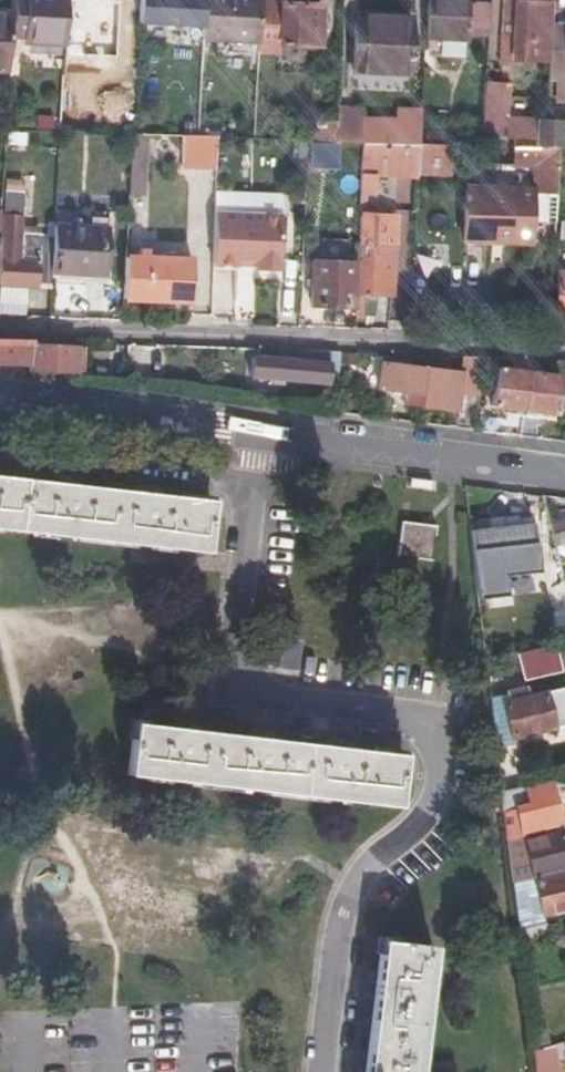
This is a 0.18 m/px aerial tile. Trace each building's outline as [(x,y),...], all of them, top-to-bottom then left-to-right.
[(64,0),(17,0),(15,44),(61,47),(62,40),(64,4),(64,0)] [(200,36),(257,39),(260,0),(202,0),(200,36)] [(425,43),(459,45),(461,0),(427,0),(425,43)] [(547,2),(502,0),(500,0),(496,55),(543,58),(544,53),(544,41),(546,20),(547,2)] [(485,27),(487,2),(469,1),(468,26),(485,27)] [(315,47),(318,6),(281,4),(280,6),(264,6),(262,44),(315,47)] [(406,70),(408,16),(353,13),(351,68),(406,70)] [(562,21),(546,20),(544,41),(544,53),(560,54),(562,21)] [(62,40),(61,47),(58,116),(82,117),(82,124),(93,125),(93,118),(98,118),(100,92),(90,92),(77,91),(78,78),(80,41),(62,40)] [(560,54),(544,53),(543,58),(542,79),(559,80),(560,58),(560,54)] [(480,141),(490,142),(493,76),(483,76),(480,141)] [(91,78),(78,78),(77,91),(90,92),(91,78)] [(334,141),(360,142),(361,117),(362,110),(337,108),(334,141)] [(394,144),(419,145),(421,110),(395,110),(395,118),(394,144)] [(527,167),(527,190),(532,190),(532,199),(552,200),(553,190),(549,190),(551,150),(555,150),(557,116),(540,116),(540,117),(533,117),(532,144),(505,142),(505,148),(508,148),(507,167),(527,167)] [(363,143),(394,144),(395,118),(361,117),(360,142),(363,143)] [(425,146),(447,147),(447,132),(425,131),(425,146)] [(144,133),(131,133),(128,195),(141,196),(144,133)] [(195,136),(181,135),(180,166),(214,167),(215,136),(195,136)] [(363,143),(362,175),(417,177),(418,168),(419,145),(394,144),(363,143)] [(477,165),(478,148),(447,147),(425,146),(419,145),(418,168),(446,170),(446,163),(477,165)] [(532,190),(527,190),(466,186),(463,236),(530,240),(532,199),(532,190)] [(215,213),(283,216),(285,194),(216,190),(215,213)] [(51,241),(20,239),(22,199),(3,198),(0,256),(0,284),(49,286),(49,272),(51,241)] [(283,216),(215,213),(213,267),(238,268),(238,262),(255,263),(255,270),(279,271),(283,216)] [(358,217),(356,248),(359,248),(356,297),(377,298),(378,286),(390,286),(393,219),(358,217)] [(102,275),(105,232),(52,230),(51,241),(49,272),(102,275)] [(124,254),(122,297),(187,300),(189,257),(144,255),(145,247),(135,247),(134,255),(124,254)] [(348,307),(349,265),(310,263),(307,305),(348,307)] [(556,268),(554,309),(564,310),(564,269),(556,268)] [(26,340),(0,339),(0,362),(23,363),(26,340)] [(26,340),(23,363),(23,369),(75,373),(78,341),(46,340),(26,340)] [(296,349),(273,348),(273,361),(325,365),(326,350),(296,349)] [(522,357),(509,356),(507,371),(521,372),(522,357)] [(325,365),(273,361),(247,360),(246,380),(323,385),(325,365)] [(457,371),(375,367),(374,397),(418,399),(418,407),(454,410),(457,371)] [(521,372),(507,371),(490,369),(486,403),(506,405),(504,417),(536,420),(537,409),(547,410),(552,375),(521,372)] [(207,558),(212,507),(138,499),(57,490),(0,483),(0,534),(207,558)] [(436,525),(399,522),(396,556),(432,559),(436,525)] [(507,577),(540,573),(534,523),(521,525),(521,522),(505,523),(506,533),(472,537),(480,607),(510,603),(507,577)] [(555,527),(560,550),(564,549),(564,525),(555,527)] [(491,643),(485,644),(487,665),(549,651),(541,615),(554,613),(545,574),(525,578),(534,615),(500,622),(502,636),(491,638),(491,643)] [(302,649),(288,647),(285,671),(299,673),(302,649)] [(525,704),(523,697),(511,700),(513,707),(508,708),(518,745),(564,734),(564,695),(525,704)] [(501,702),(492,704),(498,753),(508,752),(501,702)] [(179,733),(140,728),(134,779),(400,812),(405,761),(338,753),(253,742),(179,733)] [(533,795),(532,791),(504,798),(510,846),(519,844),(521,843),(517,809),(529,807),(536,834),(562,829),(553,790),(533,795)] [(536,882),(564,875),(564,843),(563,837),(528,845),(536,882)] [(519,844),(510,846),(515,887),(524,885),(519,844)] [(536,882),(544,919),(564,915),(564,875),(536,882)] [(524,885),(515,887),(521,933),(536,930),(530,884),(524,885)] [(382,946),(378,983),(367,1071),(419,1071),(433,952),(382,946)]
